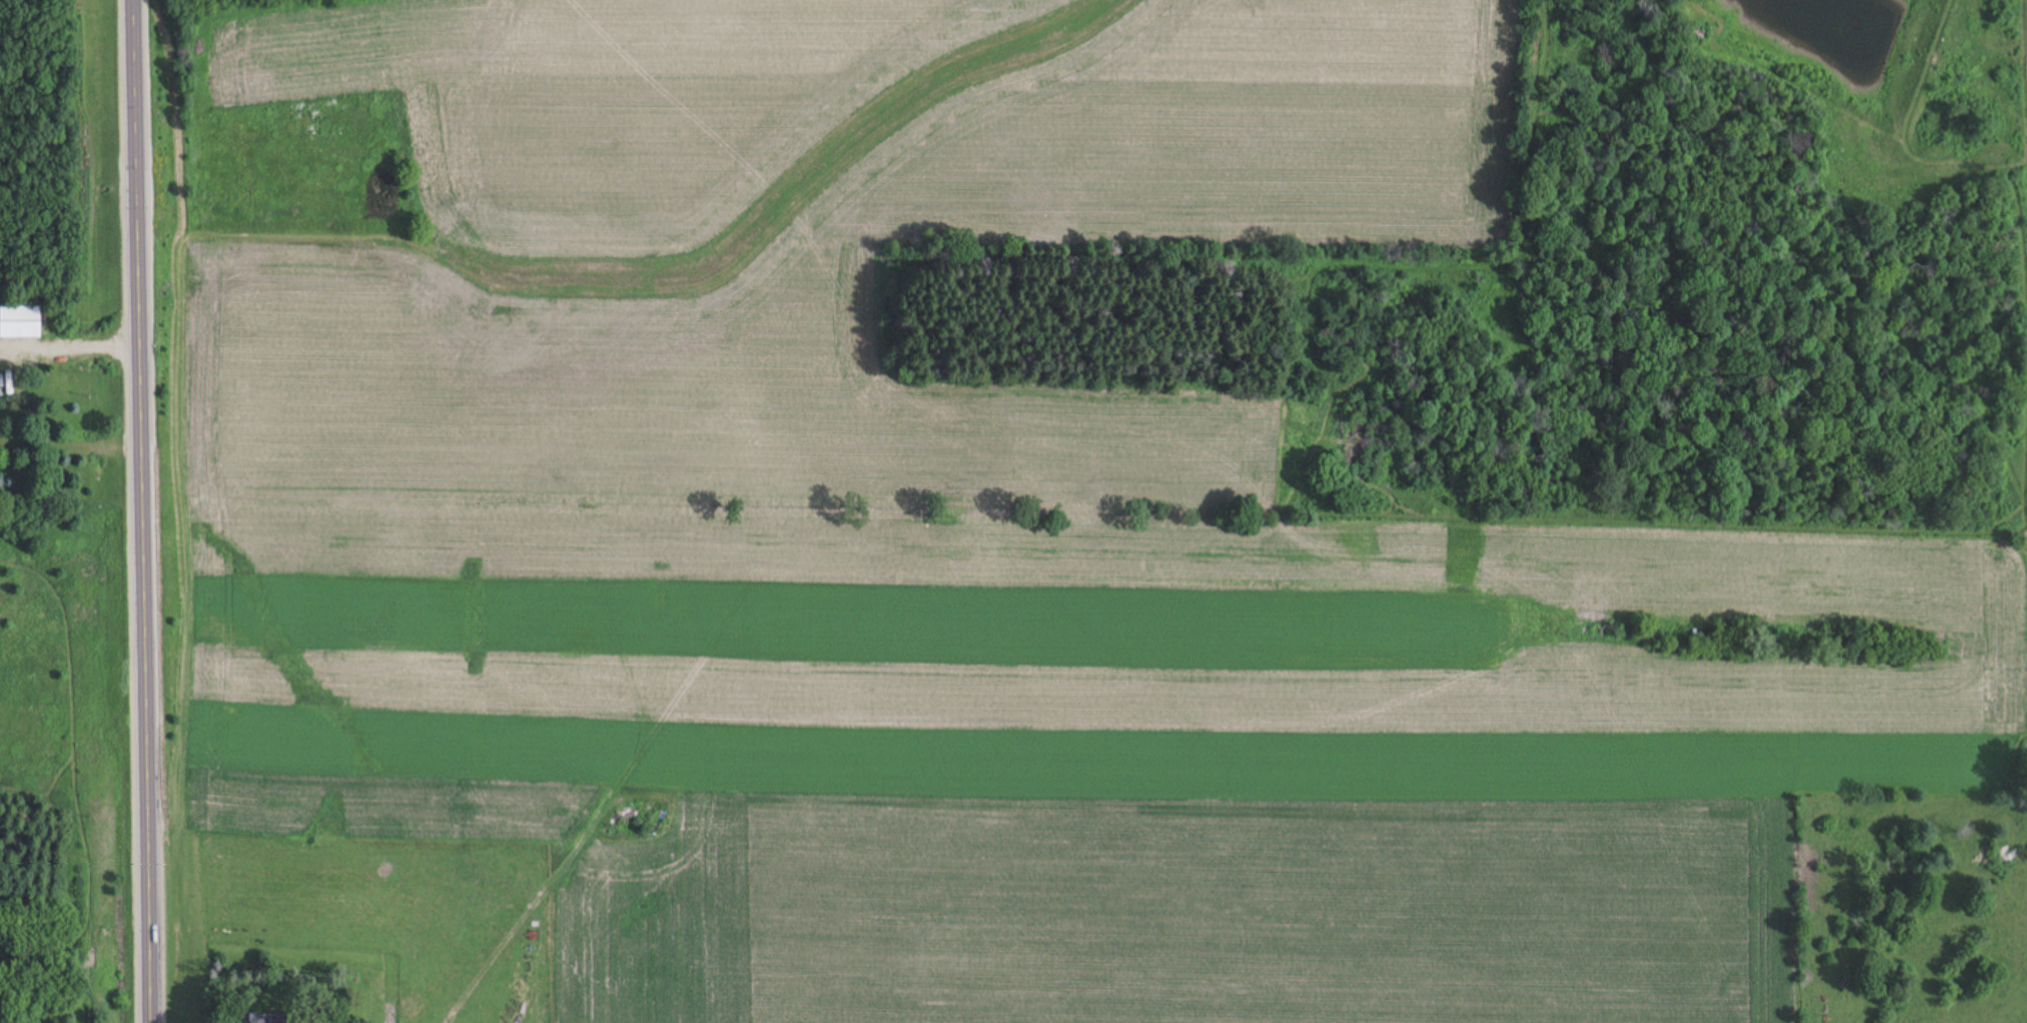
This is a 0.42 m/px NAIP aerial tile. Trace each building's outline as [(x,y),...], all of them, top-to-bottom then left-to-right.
[(0,307),(0,339),(40,339),(40,307),(0,307)] [(284,1020),(284,1022),(242,1022),(242,1015),(256,1014),(256,1018),(264,1018),(264,1021),(284,1020)]
